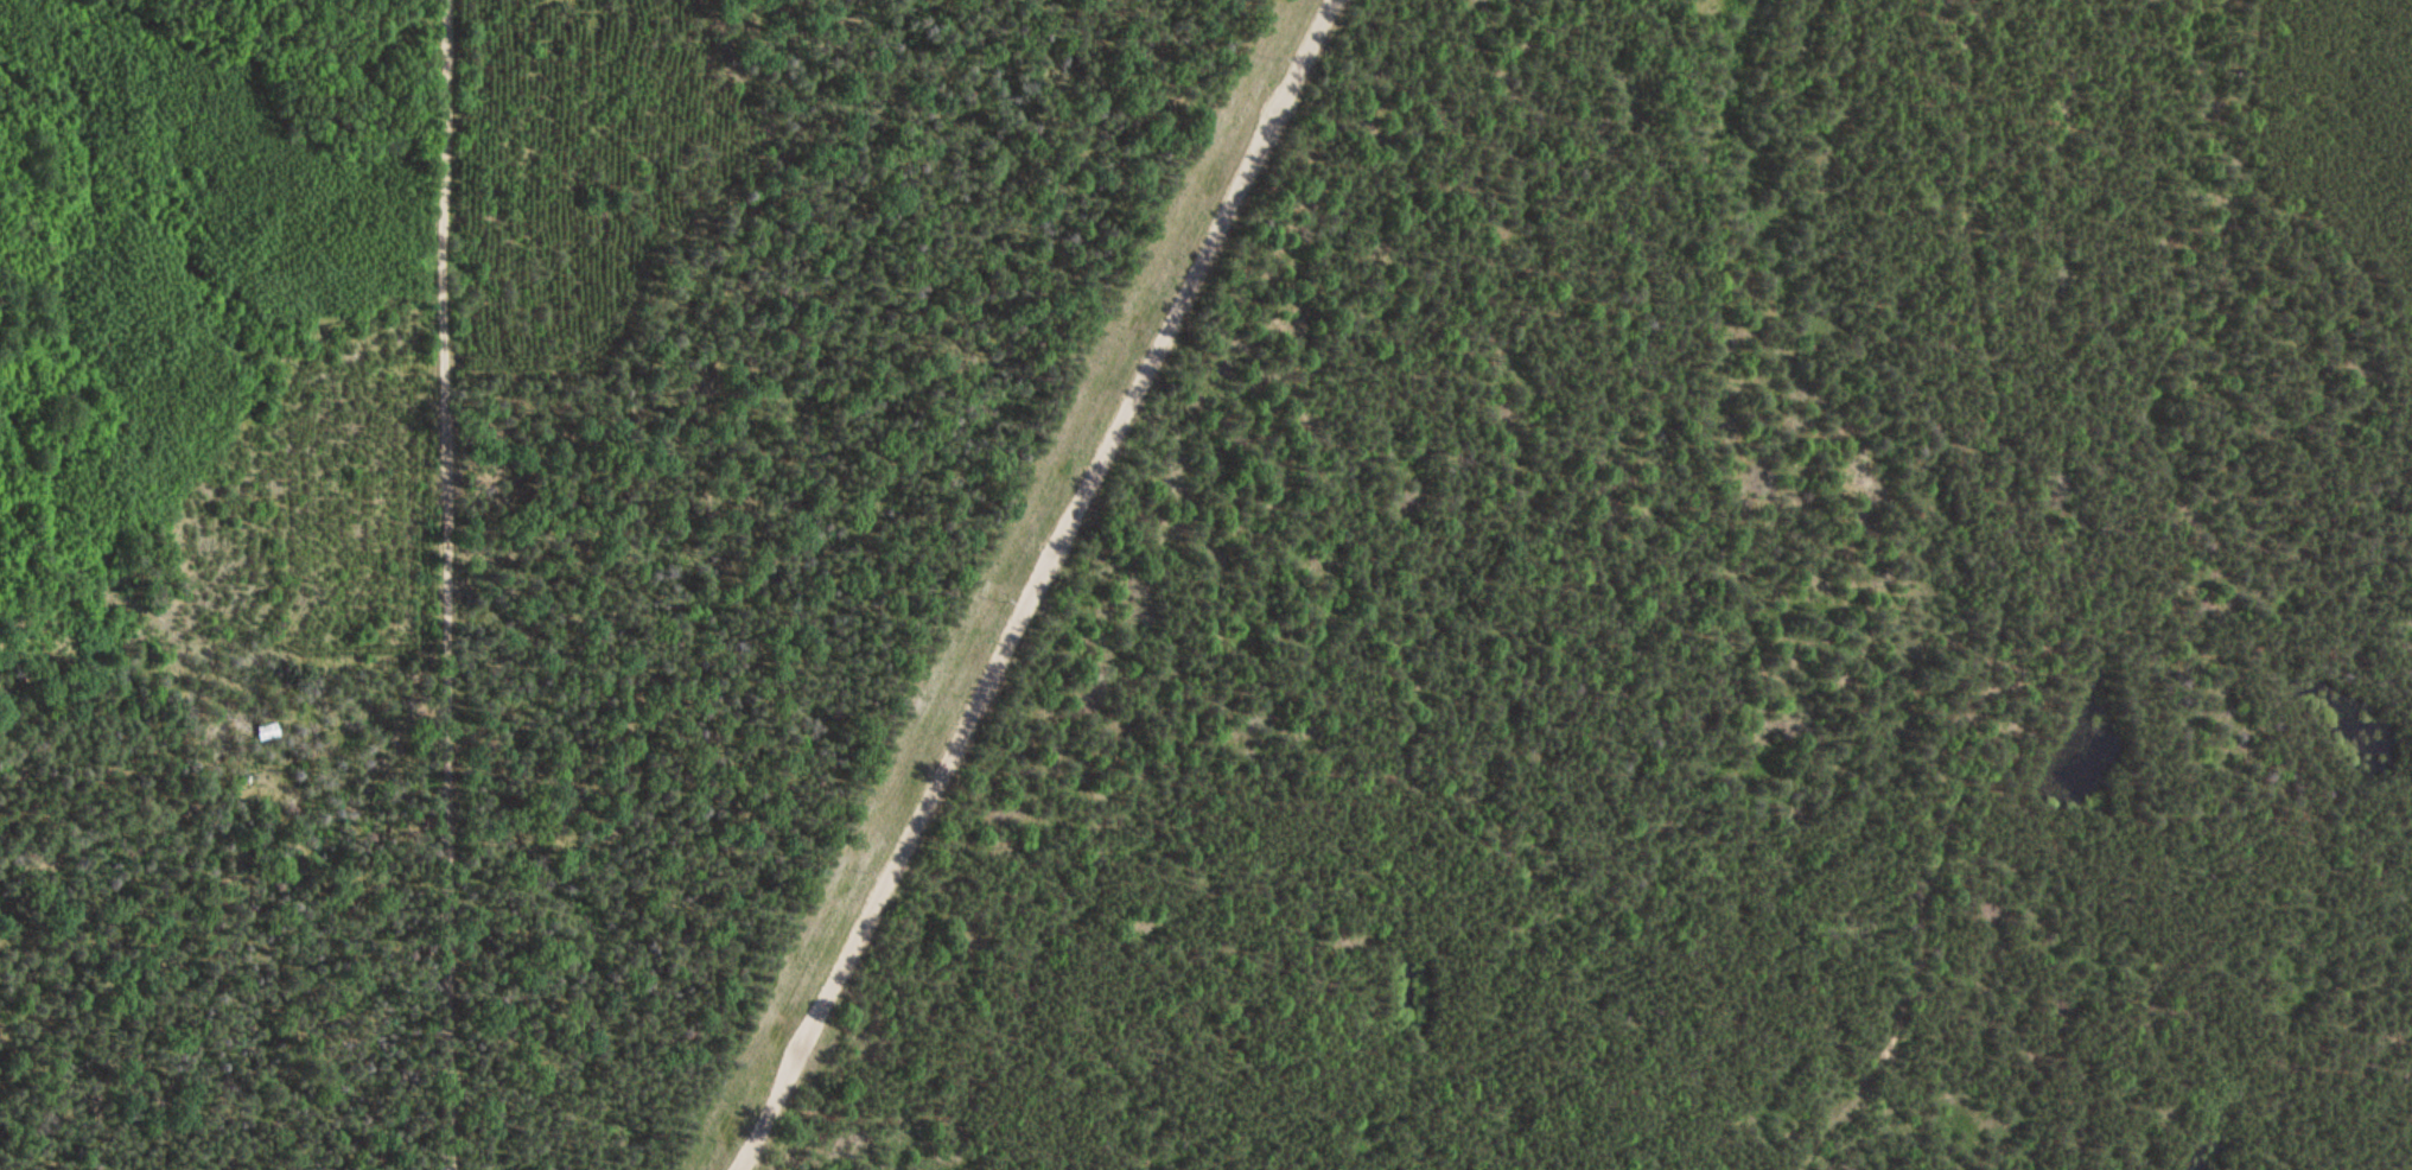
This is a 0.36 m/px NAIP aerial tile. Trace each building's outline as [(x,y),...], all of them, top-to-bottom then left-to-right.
[(255,742),(276,738),(273,724),(253,728),(255,742)]
